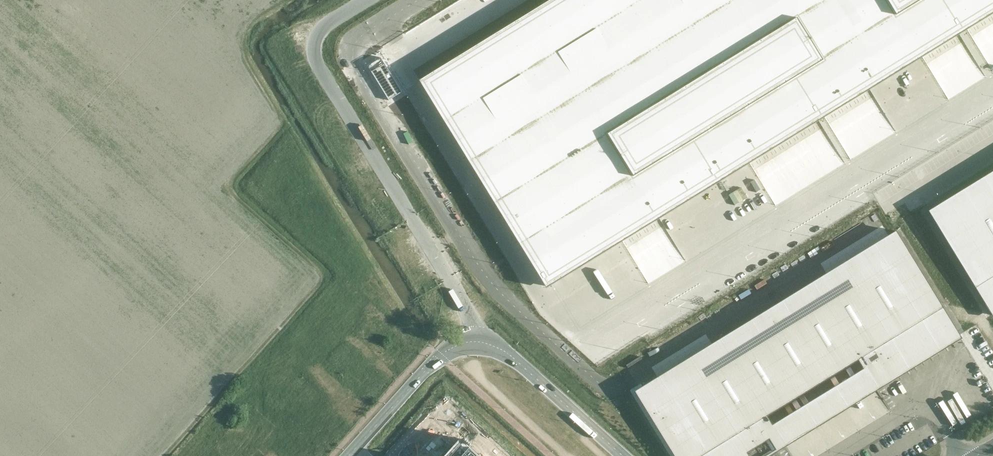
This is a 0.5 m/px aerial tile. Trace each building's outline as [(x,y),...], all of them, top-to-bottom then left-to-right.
[(419,81),(545,287),(622,240),(659,217),(749,162),(818,120),(824,116),(870,88),(922,56),(959,33),(967,29),(992,13),(992,0),(552,0),(419,81)] [(368,65),(367,66),(389,100),(390,100),(389,98),(400,91),(401,93),(402,92),(381,58),(380,58),(381,60),(369,67),(368,65)] [(928,211),(991,315),(992,318),(992,171),(928,211)] [(634,391),(644,406),(675,455),(762,455),(783,443),(875,387),(951,340),(959,335),(895,231),(634,391)]
